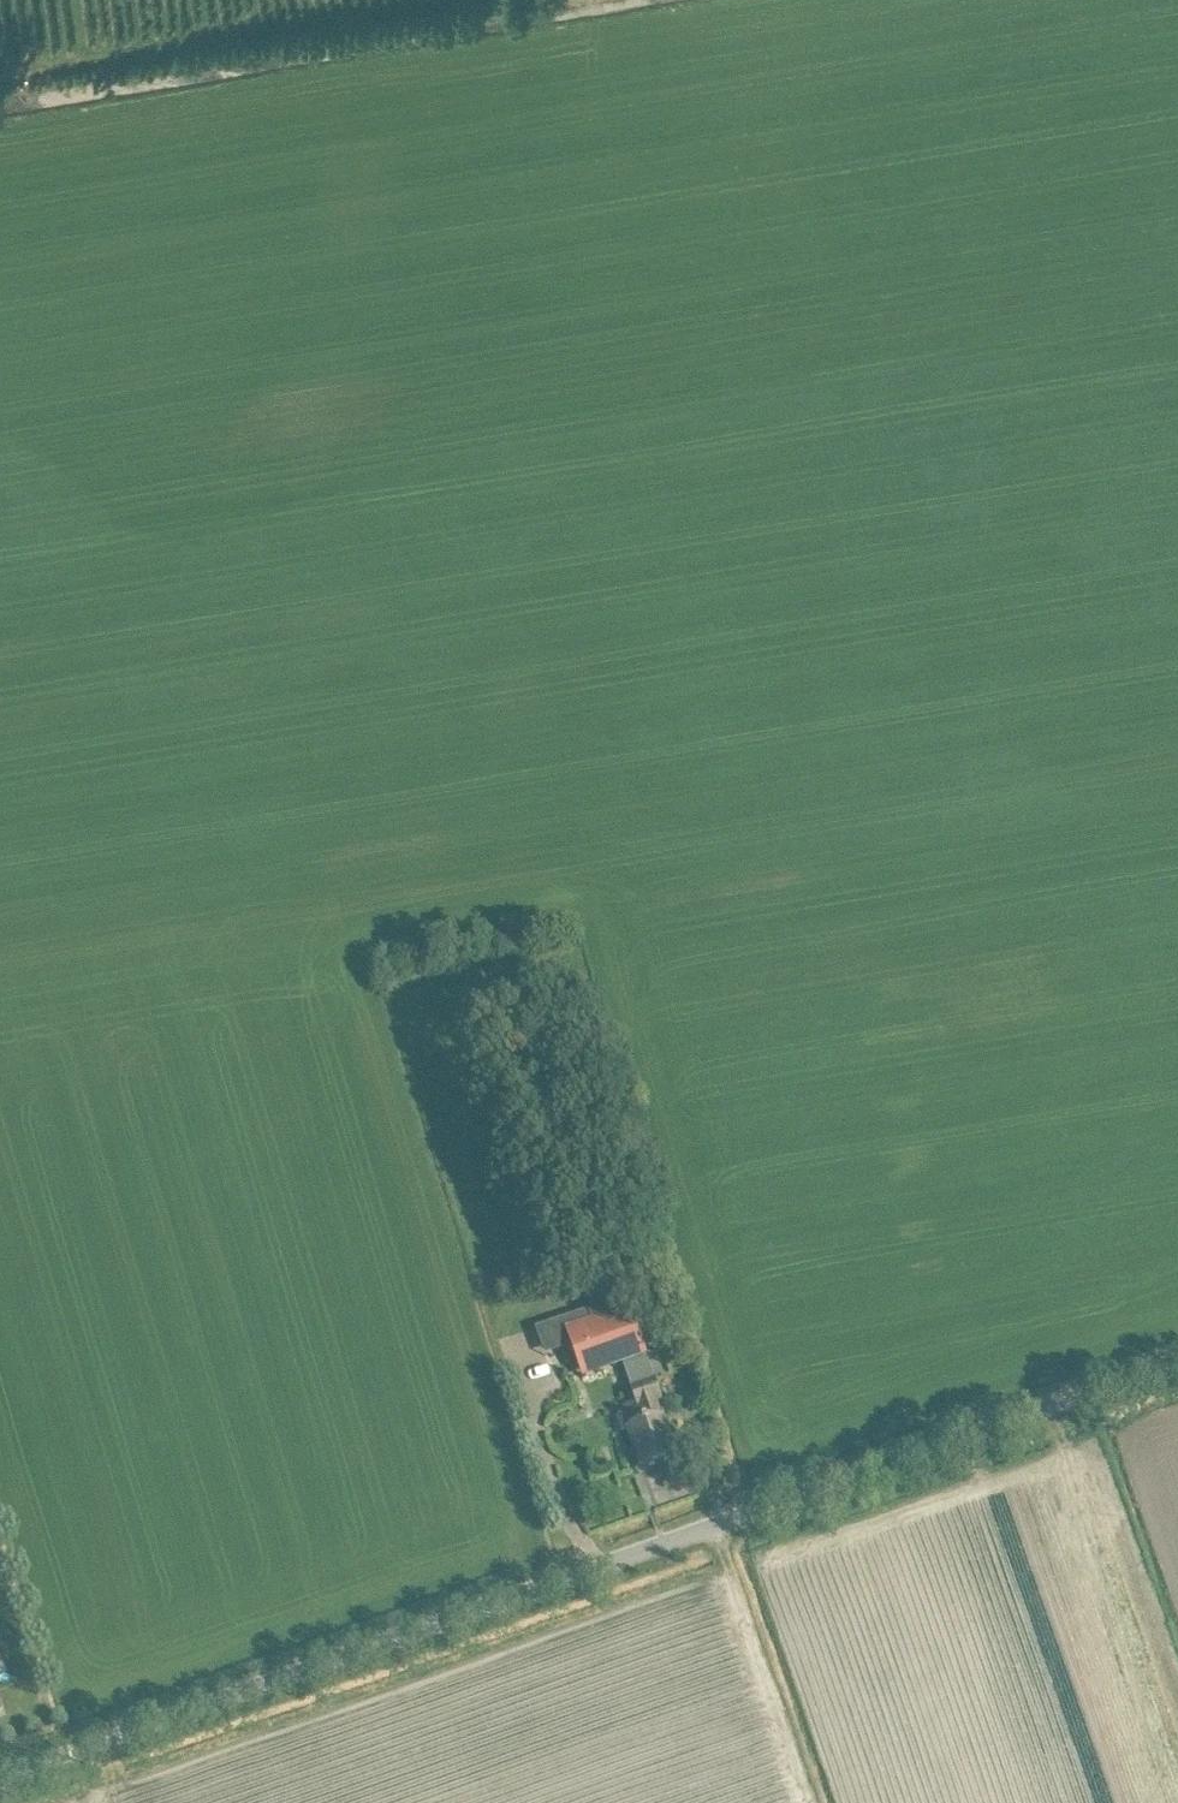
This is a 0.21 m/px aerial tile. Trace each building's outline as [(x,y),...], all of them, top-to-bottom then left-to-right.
[(606,1317),(566,1331),(571,1346),(576,1358),(619,1343),(626,1362),(621,1364),(630,1387),(637,1409),(640,1408),(645,1422),(629,1428),(635,1446),(643,1468),(676,1457),(662,1416),(660,1416),(655,1402),(662,1399),(655,1379),(647,1355),(631,1308),(606,1317)]
